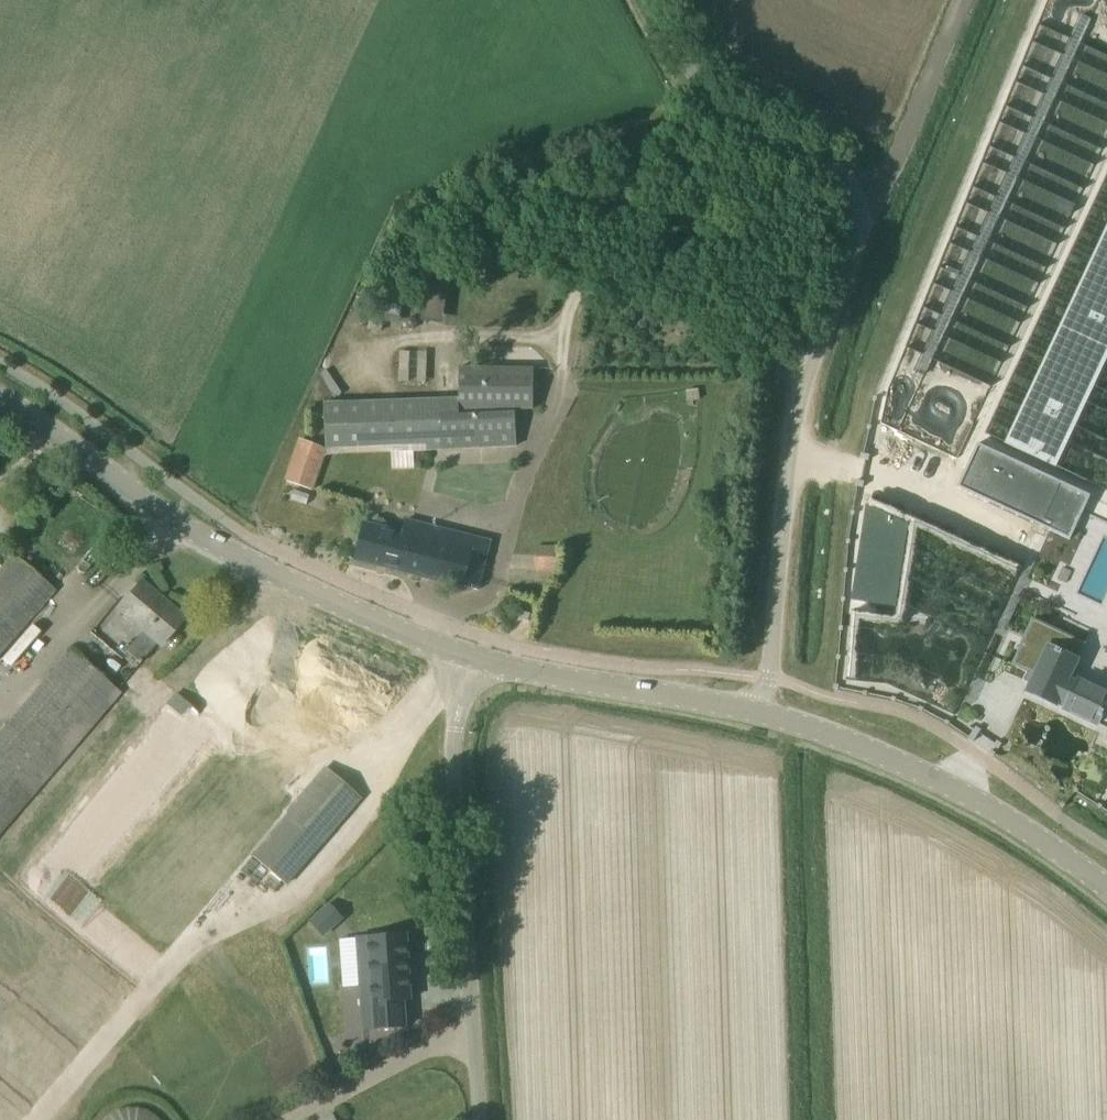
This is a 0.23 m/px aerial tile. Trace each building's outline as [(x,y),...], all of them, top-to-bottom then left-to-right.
[(922,353),(915,370),(925,375),(932,359),(943,335),(951,319),(962,295),(969,280),(980,257),(988,240),(999,217),(1006,201),(1018,177),(1025,161),(1036,137),(1043,121),(1055,97),(1062,82),(1073,58),(1080,43),(1091,19),(1081,14),(1070,37),(1062,54),(1051,78),(1044,93),(1033,116),(1026,132),(1015,156),(1007,172),(996,195),(989,211),(978,235),(970,251),(959,274),(952,290),(941,314),(934,330),(922,353)] [(1004,442),(1057,467),(1069,441),(1076,426),(1087,402),(1096,385),(1106,361),(1106,360),(1106,224),(1106,226),(1103,232),(1100,238),(1095,250),(1092,256),(1089,262),(1084,273),(1080,280),(1077,286),(1072,298),(1070,303),(1066,310),(1061,322),(1058,327),(1055,334),(1050,345),(1047,352),(1044,358),(1038,369),(1036,376),(1033,382),(1027,393),(1024,399),(1021,406),(1016,417),(1013,423),(1010,430),(1004,442)] [(431,253),(421,317),(442,321),(452,256),(431,253)] [(427,378),(428,351),(401,350),(400,377),(427,378)] [(427,450),(468,448),(517,445),(515,408),(533,408),(533,369),(460,368),(460,399),(324,404),(326,448),(427,444),(427,450)] [(326,448),(301,439),(287,480),(312,489),(326,448)] [(1021,465),(986,447),(977,464),(1012,482),(1021,465)] [(1021,465),(1012,482),(1032,493),(1043,473),(1022,462),(1021,465)] [(370,520),(369,525),(365,524),(356,559),(478,590),(490,541),(405,519),(402,533),(387,529),(388,525),(385,519),(375,516),(370,520)] [(537,570),(558,570),(558,545),(537,544),(537,570)] [(877,551),(859,550),(858,585),(876,585),(877,551)] [(15,555),(0,571),(0,654),(55,590),(15,555)] [(161,645),(184,618),(140,581),(117,608),(143,630),(125,651),(140,663),(158,642),(161,645)] [(1028,691),(1098,723),(1106,704),(1106,693),(1070,676),(1085,644),(1033,619),(1012,665),(1036,676),(1028,691)] [(120,692),(72,650),(0,734),(0,832),(120,692)] [(251,856),(285,886),(360,799),(325,768),(298,799),(259,766),(176,695),(0,900),(0,994),(16,975),(61,924),(87,947),(0,1048),(0,1119),(25,1119),(251,856)] [(412,999),(407,934),(368,936),(371,986),(361,986),(364,1029),(365,1029),(365,1026),(374,1025),(374,1029),(406,1026),(405,999),(412,999)] [(164,1110),(98,1113),(99,1119),(164,1119),(164,1110)]
